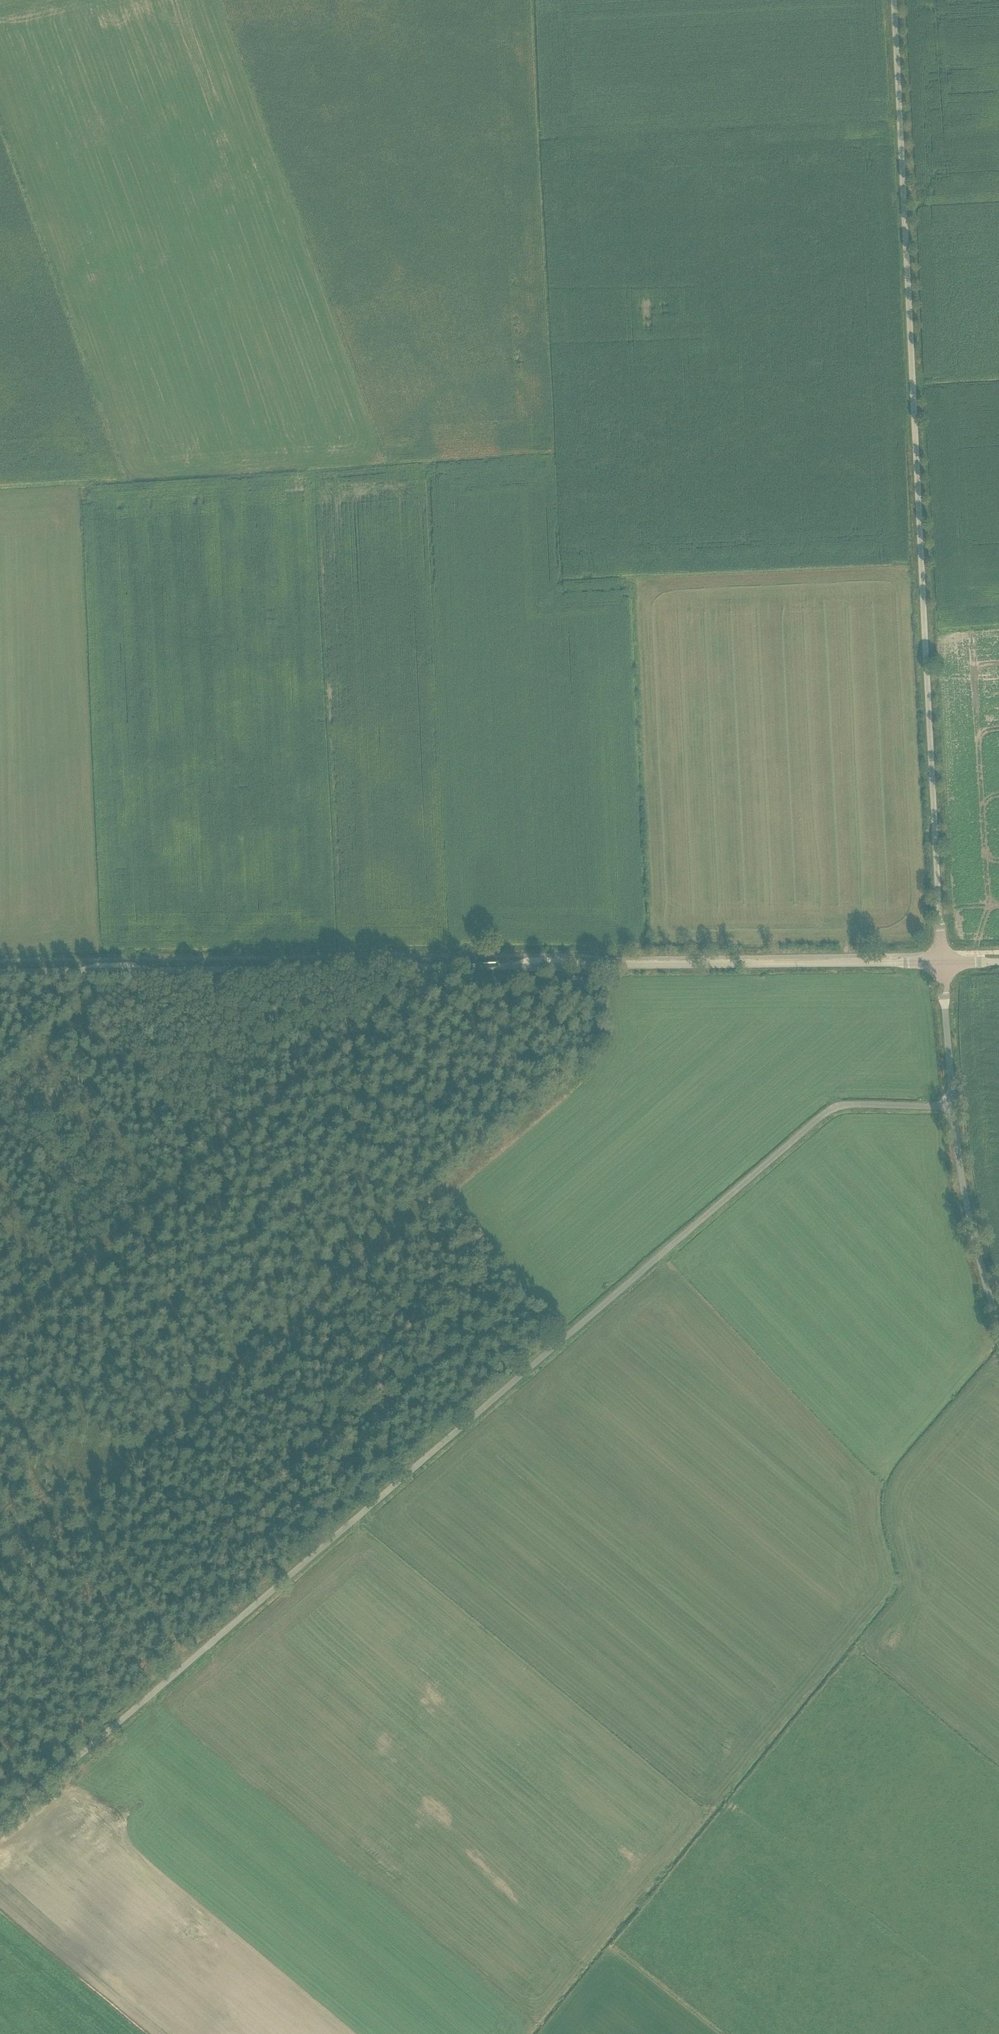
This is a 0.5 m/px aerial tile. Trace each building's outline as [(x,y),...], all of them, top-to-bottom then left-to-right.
[(286,1285),(273,1283),(272,1290),(285,1292),(286,1285)]
